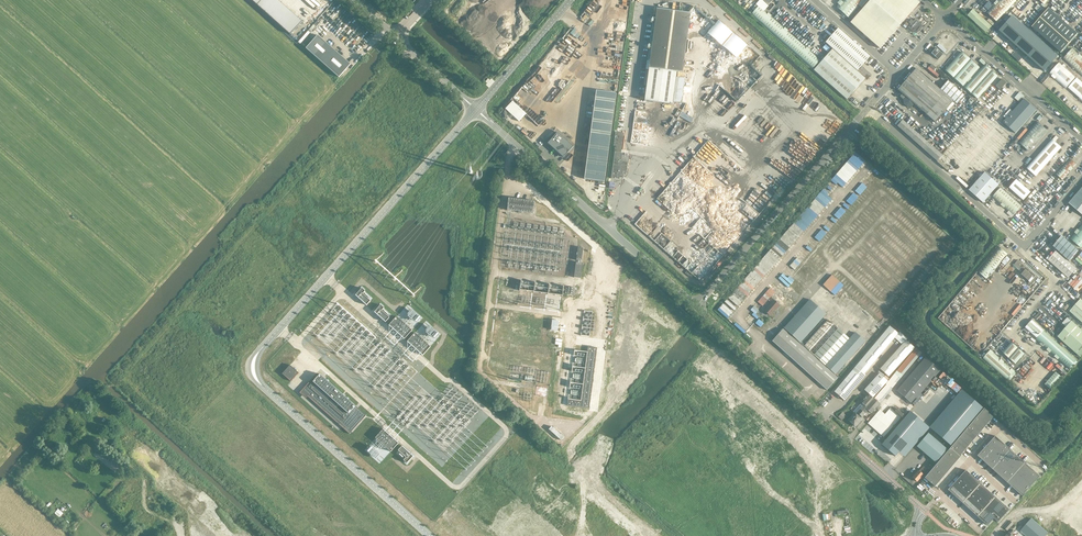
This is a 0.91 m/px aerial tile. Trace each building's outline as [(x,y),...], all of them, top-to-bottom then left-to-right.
[(258,6),(290,34),(302,21),(278,0),(264,0),(258,6)] [(836,7),(849,18),(865,0),(843,0),(836,7)] [(851,23),(880,49),(920,3),(917,0),(871,0),(851,23)] [(986,12),(997,22),(1017,0),(997,0),(993,5),(988,1),(984,6),(988,10),(986,12)] [(796,38),(759,5),(751,14),(812,69),(820,60),(796,38)] [(690,13),(657,9),(644,101),(672,105),(677,72),(682,72),(690,13)] [(986,32),(992,26),(973,9),(968,15),(986,32)] [(1048,9),(1032,27),(1061,53),(1077,35),(1048,9)] [(911,25),(909,27),(913,32),(917,32),(922,26),(921,23),(916,19),(913,22),(911,20),(909,23),(911,25)] [(737,58),(748,45),(719,20),(708,33),(737,58)] [(1013,21),(1004,30),(1045,68),(1054,58),(1013,21)] [(833,48),(814,70),(847,99),(865,78),(866,79),(870,74),(862,67),(859,70),(858,69),(870,57),(838,28),(825,42),(833,48)] [(350,64),(318,35),(306,48),(339,77),(350,64)] [(943,54),(936,48),(931,53),(938,59),(943,54)] [(1073,48),(1063,59),(1081,76),(1081,56),(1073,48)] [(961,51),(945,70),(962,86),(979,67),(961,51)] [(1049,74),(1066,89),(1068,88),(1081,100),(1081,83),(1059,62),(1049,74)] [(973,77),(964,88),(977,99),(986,89),(997,76),(985,65),(973,77)] [(947,80),(940,89),(916,68),(898,89),(906,96),(903,100),(903,104),(907,107),(912,107),(914,104),(935,122),(953,101),(956,104),(964,95),(947,80)] [(1049,77),(1047,74),(1041,81),(1043,83),(1049,77)] [(1002,78),(995,86),(1000,90),(1006,82),(1002,78)] [(589,145),(584,179),(604,182),(609,147),(616,93),(596,91),(589,145)] [(1019,102),(1025,96),(1020,92),(1015,98),(1019,102)] [(1037,110),(1024,99),(1003,122),(1016,133),(1037,110)] [(506,108),(519,121),(527,113),(513,100),(506,108)] [(1036,121),(1018,142),(1028,151),(1047,130),(1036,121)] [(557,132),(548,143),(563,157),(573,146),(557,132)] [(615,152),(611,178),(619,179),(619,178),(623,178),(623,176),(623,175),(626,175),(628,162),(629,156),(622,155),(623,153),(621,153),(624,133),(617,132),(615,152)] [(709,139),(692,157),(724,158),(724,154),(709,139)] [(1052,139),(1035,159),(1027,168),(1036,176),(1061,147),(1052,139)] [(833,157),(835,159),(841,152),(838,150),(833,157)] [(846,159),(719,311),(728,318),(757,284),(760,284),(760,283),(809,224),(812,224),(815,221),(815,220),(829,204),(829,206),(834,200),(825,193),(831,193),(836,187),(836,181),(843,187),(850,179),(853,179),(867,161),(865,159),(846,159)] [(1056,174),(1058,176),(1062,180),(1076,164),(1070,159),(1056,174)] [(873,166),(783,277),(786,279),(779,287),(773,282),(751,310),(754,312),(747,320),(752,325),(759,316),(756,314),(761,307),(771,315),(786,297),(782,294),(795,279),(792,277),(878,171),(873,166)] [(985,172),(969,190),(983,202),(999,184),(985,172)] [(1030,192),(1017,180),(1010,187),(1023,200),(1030,192)] [(1012,217),(1022,206),(1001,187),(992,197),(1009,212),(1008,213),(1012,217)] [(1069,203),(1081,214),(1081,188),(1069,203)] [(522,200),(508,198),(508,199),(507,206),(508,206),(507,210),(518,212),(518,213),(522,213),(522,212),(533,214),(534,209),(535,201),(532,201),(522,200)] [(1081,248),(1081,246),(1081,224),(1070,238),(1081,248)] [(1062,237),(1055,245),(1053,247),(1070,262),(1071,260),(1078,252),(1062,237)] [(1008,254),(999,246),(978,271),(987,279),(1008,254)] [(1075,270),(1056,252),(1047,261),(1067,279),(1075,270)] [(1005,265),(1010,260),(1007,257),(1002,263),(1005,265)] [(1023,270),(1026,267),(1018,260),(1014,265),(1017,268),(1018,266),(1023,270)] [(580,278),(582,263),(576,262),(574,277),(580,278)] [(835,295),(844,285),(833,274),(823,284),(835,295)] [(365,291),(362,288),(355,295),(366,305),(370,301),(363,294),(365,291)] [(783,327),(772,341),(828,389),(838,377),(836,375),(866,340),(855,331),(850,337),(827,318),(805,345),(801,342),(826,313),(809,298),(784,328),(783,327)] [(1081,299),(1072,308),(1070,307),(1068,309),(1070,311),(1081,322),(1081,299)] [(405,310),(408,310),(405,315),(411,320),(391,316),(387,321),(389,323),(388,324),(422,352),(424,352),(435,339),(440,333),(433,327),(431,329),(430,334),(427,337),(423,336),(424,334),(422,336),(414,334),(416,331),(418,332),(421,315),(407,303),(405,310)] [(384,308),(381,305),(374,312),(385,322),(389,318),(382,311),(384,308)] [(1058,336),(1081,357),(1081,356),(1081,331),(1067,318),(1063,323),(1066,327),(1058,336)] [(1032,320),(1025,327),(1037,338),(1036,339),(1070,370),(1078,361),(1032,320)] [(890,326),(855,366),(865,374),(898,334),(890,326)] [(805,345),(814,334),(811,331),(802,342),(805,345)] [(914,348),(905,340),(880,369),(889,377),(914,348)] [(1012,342),(1003,352),(1016,364),(1025,353),(1012,342)] [(596,347),(588,346),(587,352),(585,368),(583,384),(581,401),(568,399),(567,405),(589,408),(596,347)] [(862,411),(864,413),(865,414),(868,410),(871,413),(892,389),(922,353),(916,348),(886,384),(874,398),(873,398),(872,399),(862,411)] [(1015,371),(991,349),(983,359),(1007,380),(1015,371)] [(943,372),(941,370),(925,357),(896,390),(912,404),(938,373),(940,375),(943,372)] [(299,372),(290,365),(282,373),(291,381),(299,372)] [(834,392),(845,400),(866,375),(855,366),(834,392)] [(1063,378),(1056,372),(1045,384),(1052,390),(1063,378)] [(887,380),(879,373),(864,390),(868,393),(861,402),(864,404),(860,409),(862,411),(872,399),(887,380)] [(309,382),(300,393),(306,398),(307,396),(349,434),(366,415),(356,406),(355,406),(320,374),(313,382),(311,384),(309,382)] [(957,392),(962,387),(951,378),(947,384),(957,392)] [(950,445),(982,408),(965,393),(933,431),(950,445)] [(883,437),(901,418),(885,404),(868,423),(883,437)] [(935,486),(994,417),(984,408),(924,478),(935,486)] [(848,420),(851,423),(862,411),(860,409),(857,412),(857,413),(856,414),(854,413),(848,420)] [(843,411),(838,416),(842,420),(847,415),(843,411)] [(862,411),(851,423),(855,426),(861,419),(860,418),(864,413),(862,411)] [(923,423),(910,411),(882,444),(895,456),(899,451),(923,423)] [(923,423),(899,451),(904,456),(929,427),(923,423)] [(562,440),(564,437),(551,426),(549,429),(562,440)] [(385,429),(372,442),(373,442),(366,449),(380,463),(399,442),(385,429)] [(917,446),(936,462),(947,449),(929,433),(917,446)] [(996,436),(978,455),(1022,496),(1040,476),(996,436)] [(402,446),(398,450),(406,457),(403,460),(407,463),(413,456),(402,446)] [(922,474),(927,469),(923,466),(919,471),(918,471),(912,477),(917,481),(922,475),(922,474)] [(978,473),(973,469),(964,479),(969,483),(978,473)] [(983,478),(978,473),(969,483),(974,488),(983,478)] [(988,482),(983,478),(974,488),(979,492),(988,482)] [(993,487),(988,482),(979,492),(984,497),(993,487)] [(964,491),(959,486),(950,496),(955,500),(964,491)] [(998,491),(993,487),(984,497),(989,501),(998,491)] [(969,495),(964,491),(955,500),(960,504),(969,495)] [(1003,495),(998,491),(989,501),(994,505),(1003,495)] [(973,499),(969,495),(960,504),(964,509),(973,499)] [(1009,501),(1003,495),(994,505),(1000,511),(1009,501)] [(978,504),(973,499),(964,509),(969,513),(978,504)] [(165,507),(159,501),(155,505),(161,511),(165,507)] [(1013,505),(1009,501),(1000,511),(1005,515),(1013,505)] [(983,508),(978,504),(969,513),(974,518),(983,508)] [(987,511),(983,508),(974,518),(978,521),(987,511)] [(63,514),(58,509),(54,513),(59,518),(63,514)] [(992,516),(987,511),(978,521),(983,526),(992,516)] [(983,526),(987,530),(996,520),(992,516),(983,526)] [(1009,532),(1006,535),(1015,535),(1016,535),(1018,535),(1023,535),(1022,535),(1024,534),(1027,535),(1046,535),(1049,533),(1031,518),(1023,527),(1020,525),(1016,521),(1014,523),(1010,520),(1004,527),(1009,532)]
